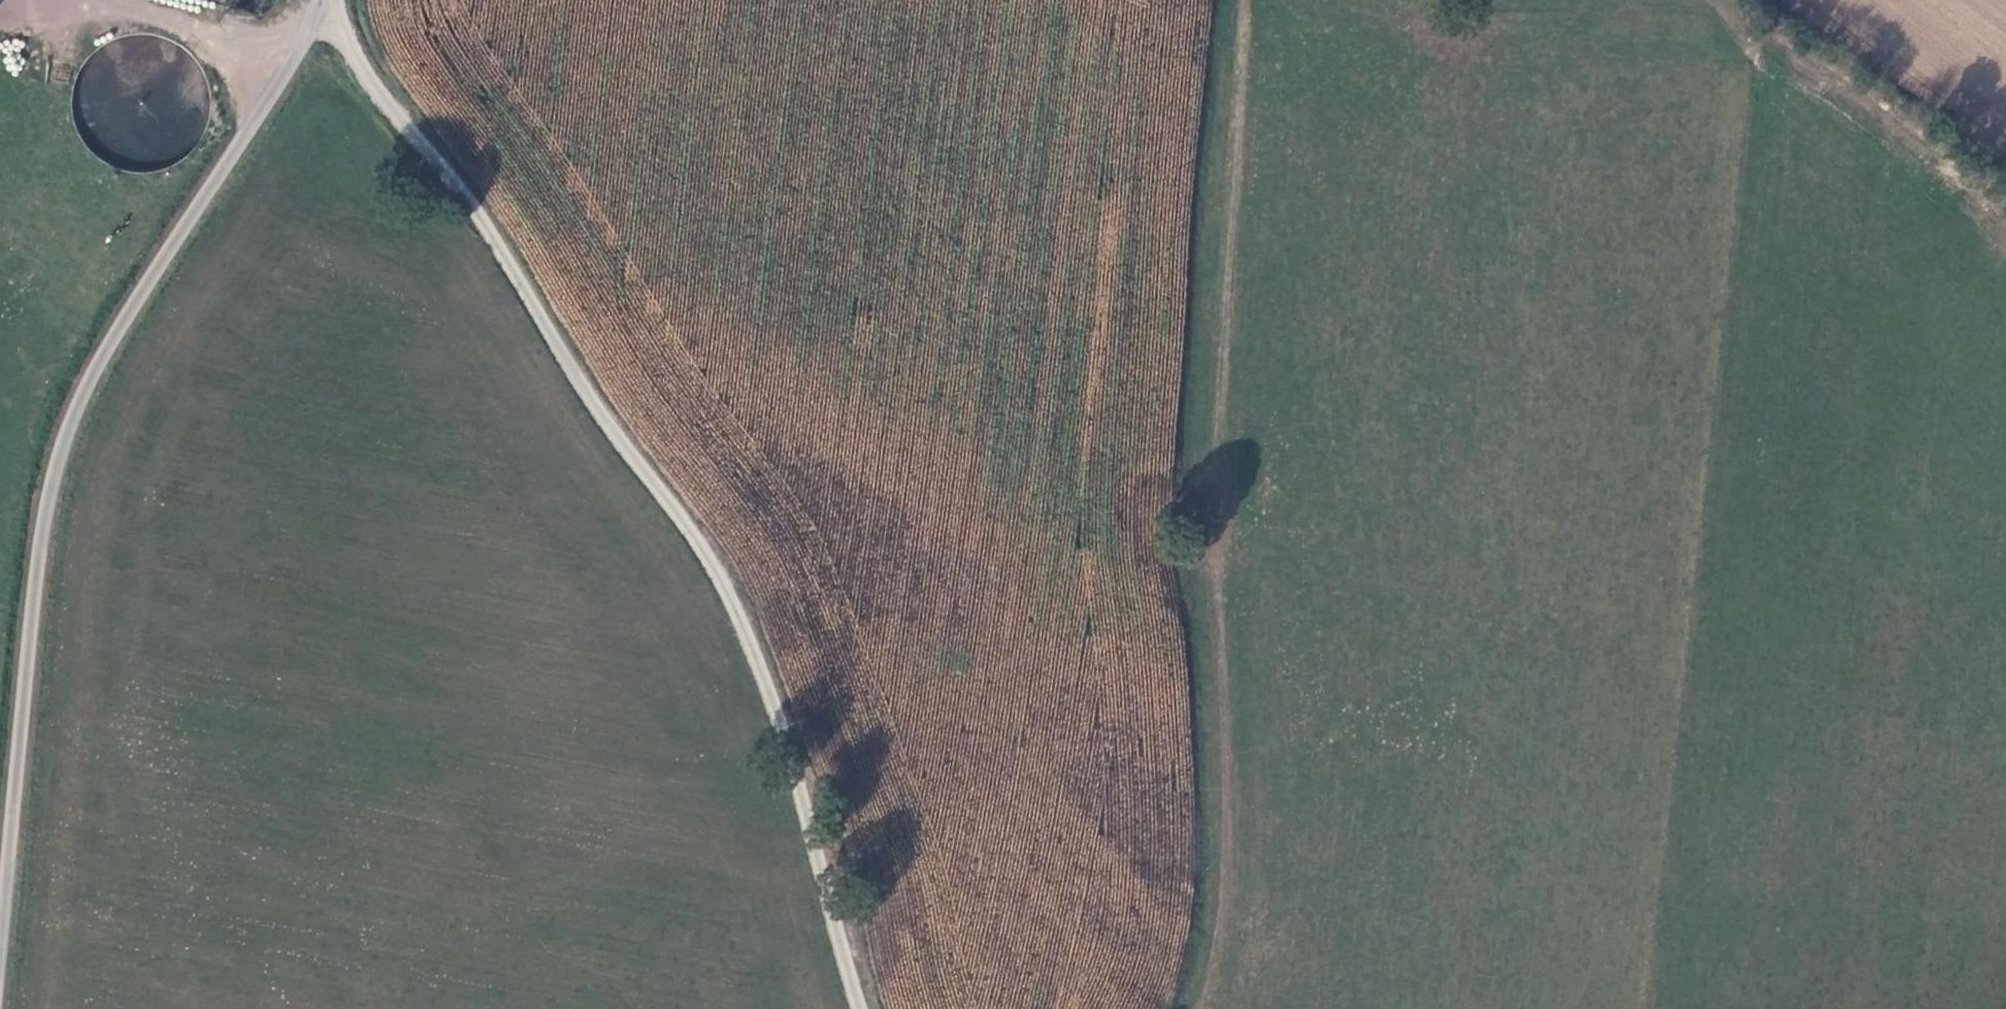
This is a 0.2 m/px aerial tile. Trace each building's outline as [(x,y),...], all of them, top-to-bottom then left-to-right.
[(208,152),(196,78),(171,82),(168,61),(182,59),(178,35),(81,50),(100,168),(208,152)]
